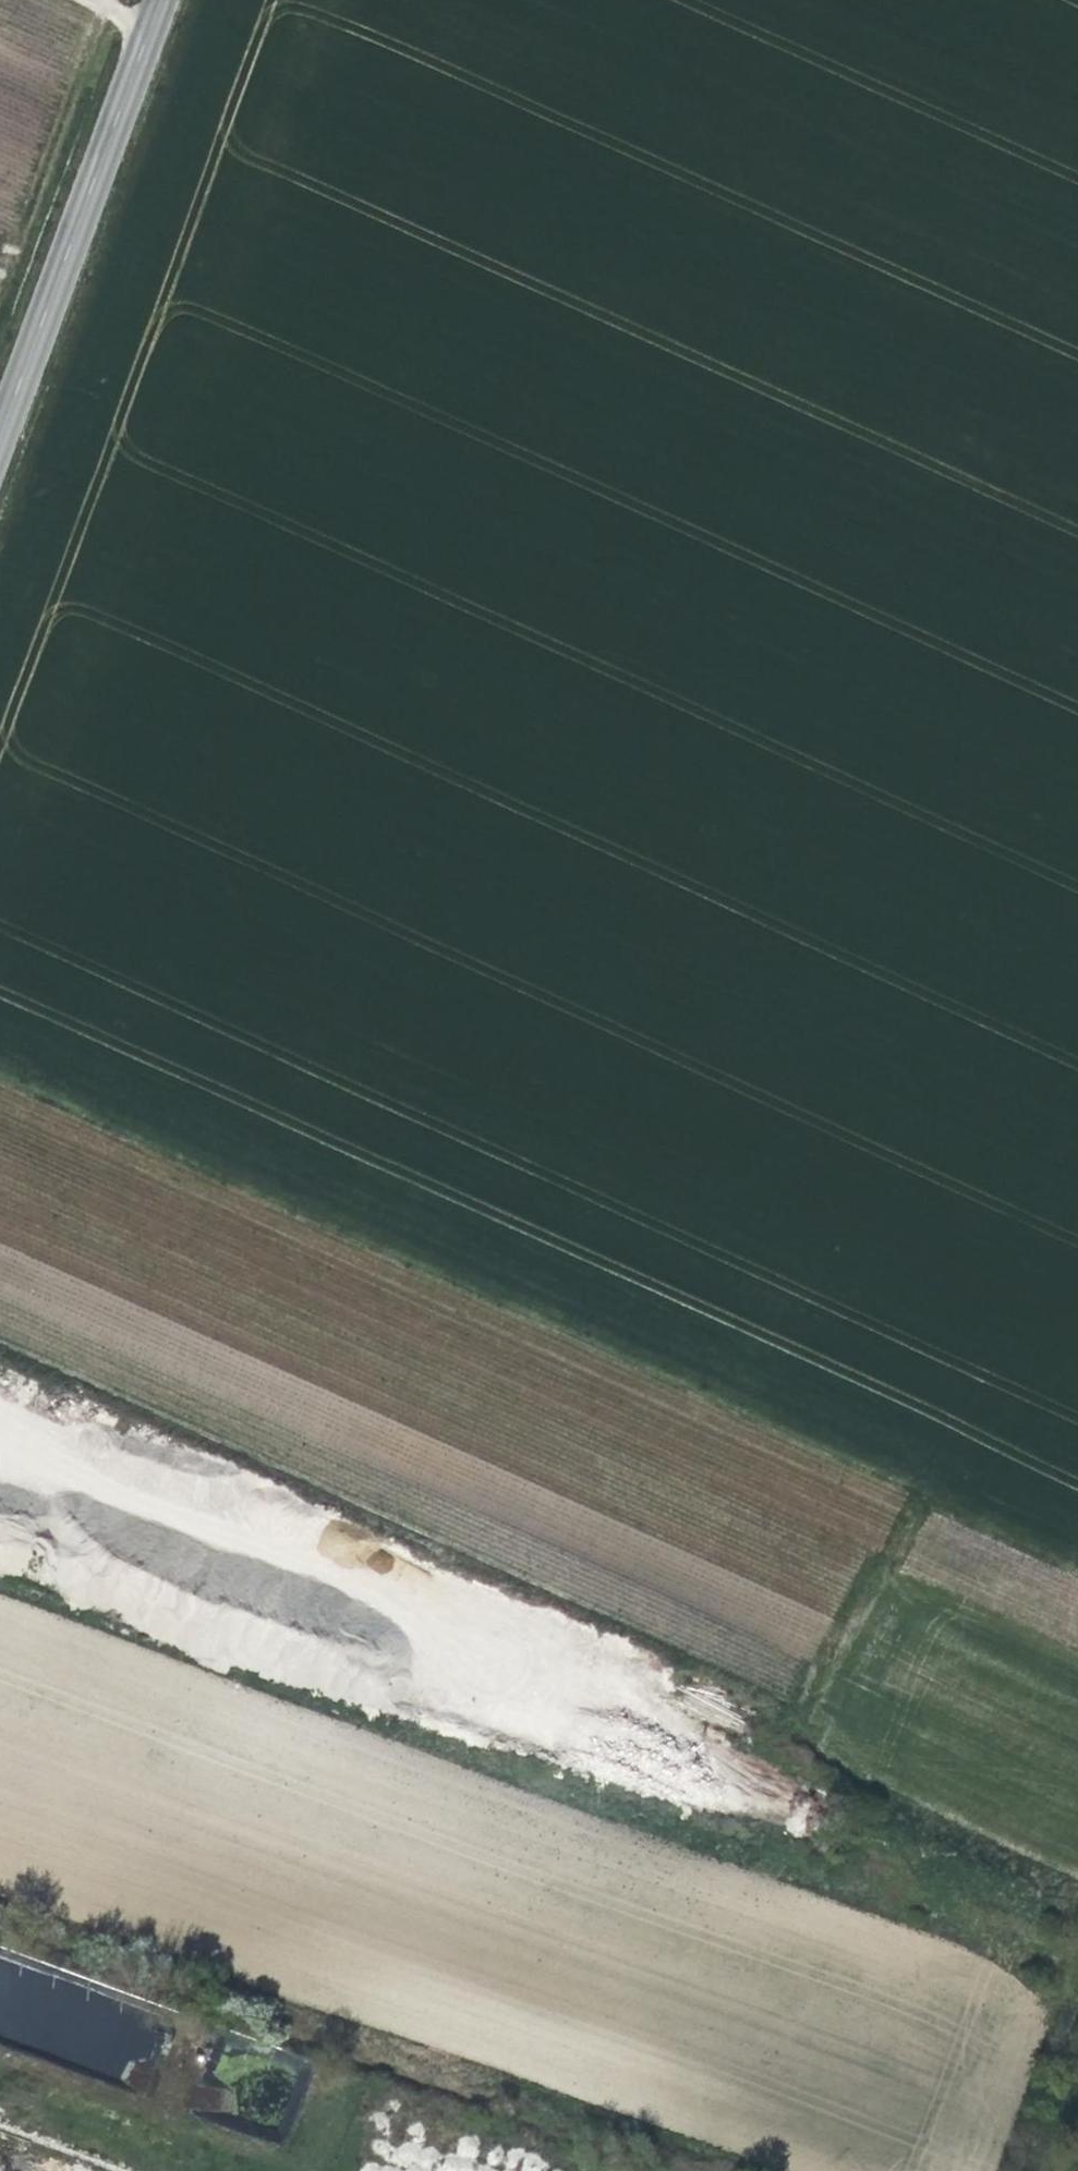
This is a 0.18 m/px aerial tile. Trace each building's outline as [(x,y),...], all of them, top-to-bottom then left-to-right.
[(148,2084),(172,2014),(0,1957),(0,2035),(148,2084)] [(222,2110),(223,2088),(194,2087),(193,2110),(222,2110)]
